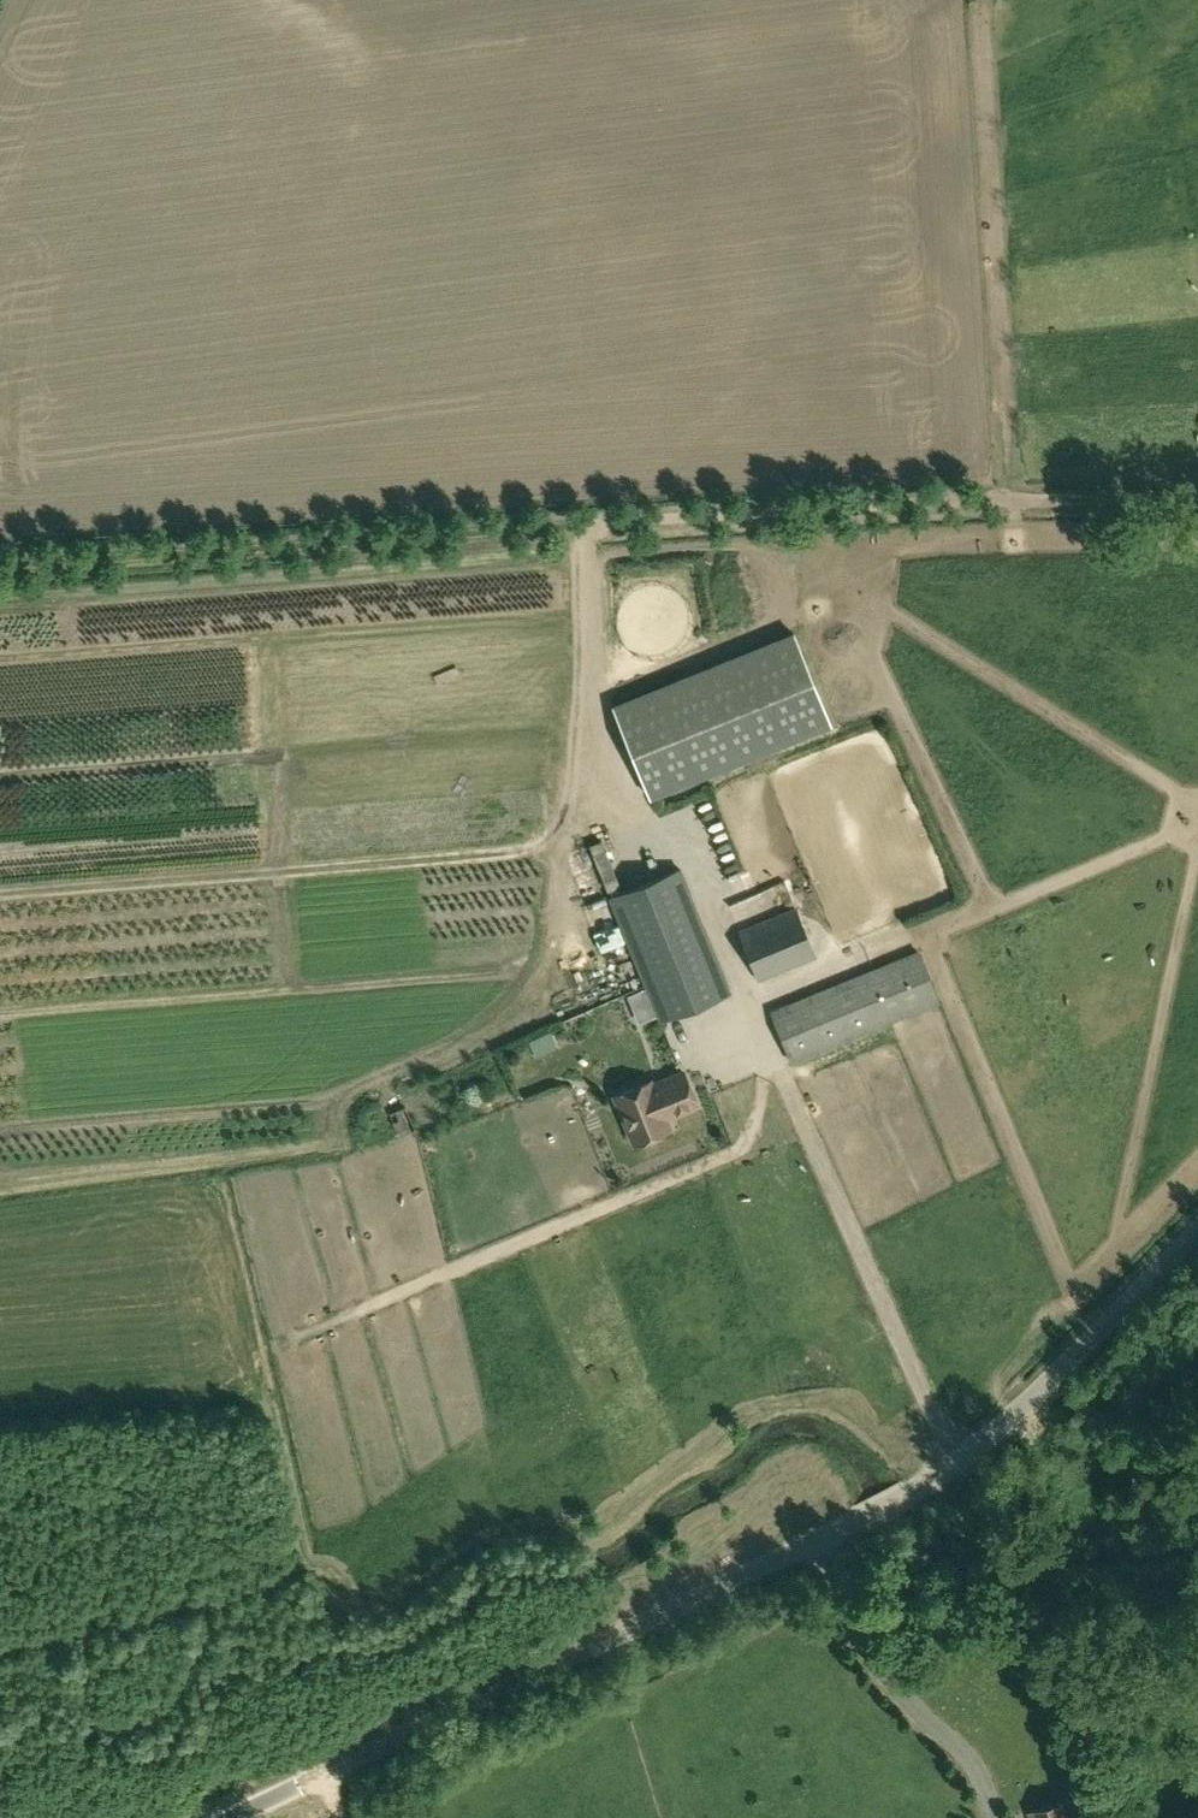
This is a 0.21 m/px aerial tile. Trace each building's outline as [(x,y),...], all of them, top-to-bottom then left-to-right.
[(793,633),(613,706),(650,797),(830,723),(793,633)] [(679,868),(609,897),(660,1021),(730,993),(679,868)] [(765,918),(737,929),(758,981),(817,956),(797,906),(765,918)] [(792,1062),(939,1002),(918,952),(771,1011),(792,1062)] [(665,1119),(697,1106),(684,1072),(651,1086),(650,1082),(616,1096),(635,1144),(669,1129),(665,1119)] [(398,1136),(418,1128),(408,1105),(388,1114),(398,1136)] [(1032,1811),(1035,1817),(1075,1817),(1069,1800),(1032,1811)]
